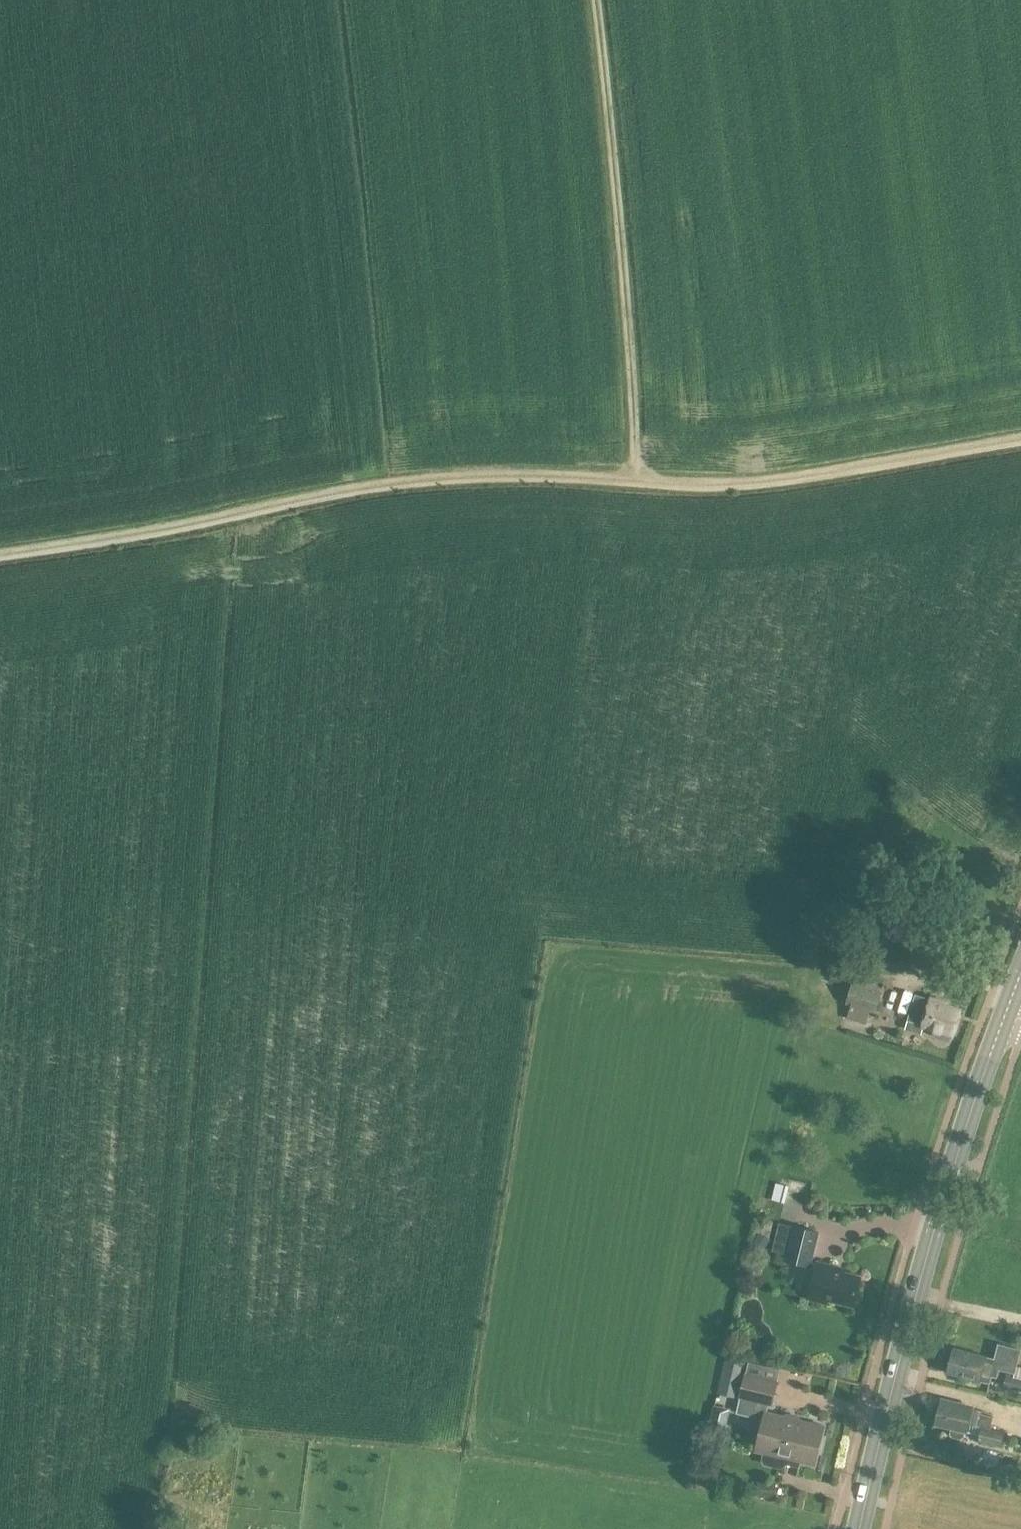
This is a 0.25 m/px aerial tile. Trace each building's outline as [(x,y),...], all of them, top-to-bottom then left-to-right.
[(854,984),(848,1004),(876,1013),(882,993),(854,984)] [(908,1022),(923,1026),(923,1027),(937,1031),(935,1037),(949,1041),(951,1036),(954,1036),(961,1011),(947,1007),(948,1004),(932,999),(931,1000),(916,996),(908,1022)] [(777,1183),(772,1201),(785,1204),(789,1186),(777,1183)] [(780,1223),(773,1251),(785,1255),(784,1260),(810,1267),(820,1232),(793,1225),(792,1226),(780,1223)] [(752,1244),(763,1251),(769,1242),(758,1235),(752,1244)] [(854,1307),(861,1277),(835,1271),(836,1267),(818,1263),(809,1299),(827,1304),(828,1300),(854,1307)] [(955,1349),(948,1374),(980,1382),(980,1381),(990,1384),(992,1377),(997,1378),(999,1370),(1016,1374),(1020,1353),(1020,1349),(999,1344),(995,1359),(955,1349)] [(735,1398),(744,1362),(726,1358),(718,1394),(735,1398)] [(764,1420),(767,1405),(773,1407),(779,1381),(745,1373),(739,1398),(741,1399),(737,1413),(764,1420)] [(1004,1387),(1020,1391),(1020,1379),(1015,1378),(1015,1377),(1008,1375),(1004,1387)] [(973,1407),(942,1400),(936,1424),(952,1428),(951,1434),(953,1437),(960,1439),(964,1437),(965,1432),(967,1432),(969,1424),(983,1428),(979,1441),(1002,1447),(1006,1433),(991,1430),(994,1418),(982,1415),(982,1412),(973,1409),(973,1407)] [(721,1422),(731,1424),(736,1404),(726,1402),(721,1422)] [(766,1413),(757,1452),(763,1453),(762,1460),(764,1464),(781,1468),(786,1465),(787,1459),(815,1466),(824,1427),(766,1413)]
